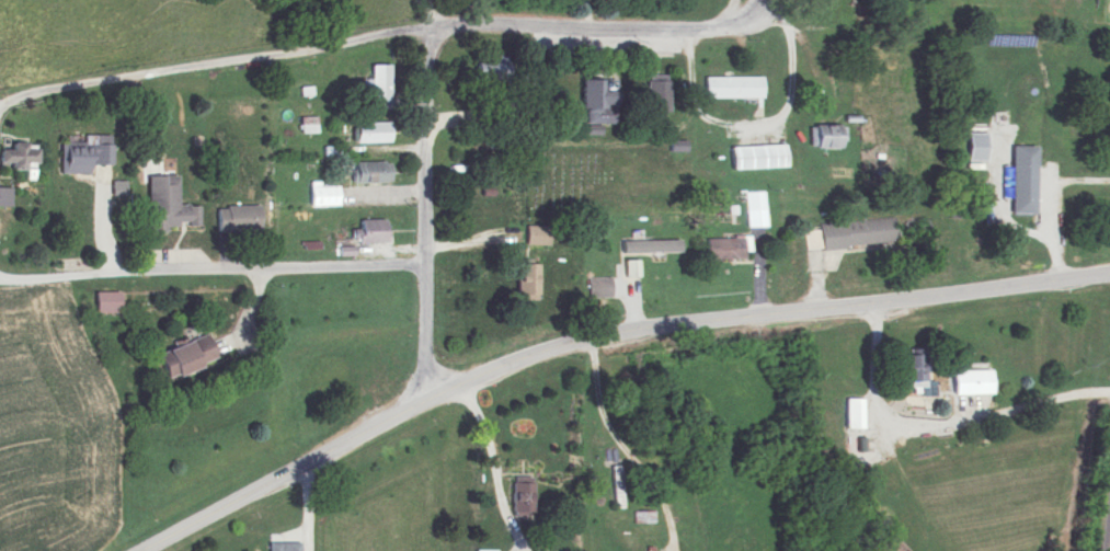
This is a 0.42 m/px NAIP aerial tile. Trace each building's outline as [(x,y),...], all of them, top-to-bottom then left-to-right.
[(504,92),(504,57),(471,57),(471,92),(504,92)] [(386,66),(366,66),(366,103),(386,103),(386,66)] [(760,78),(703,78),(703,99),(760,99),(760,78)] [(611,125),(611,82),(584,82),(584,125),(611,125)] [(645,116),(666,116),(666,82),(645,82),(645,116)] [(352,123),(352,143),(387,143),(387,123),(352,123)] [(842,150),(842,127),(808,127),(808,150),(842,150)] [(969,163),(986,163),(986,132),(969,132),(969,163)] [(114,140),(62,140),(62,173),(95,174),(95,165),(113,165),(114,140)] [(38,180),(39,144),(0,144),(0,165),(16,166),(16,179),(38,180)] [(728,170),(783,169),(783,146),(727,147),(728,170)] [(1009,215),(1033,215),(1033,147),(1009,147),(1009,215)] [(387,183),(387,163),(350,163),(350,183),(387,183)] [(181,205),(181,176),(151,176),(151,229),(199,229),(199,205),(181,205)] [(336,186),(307,186),(307,207),(336,207),(336,186)] [(764,227),(764,192),(745,192),(745,227),(764,227)] [(258,206),(215,206),(215,231),(258,231),(258,206)] [(892,244),(890,218),(816,224),(818,250),(892,244)] [(385,220),(356,220),(356,243),(385,243),(385,220)] [(547,245),(547,226),(523,226),(523,245),(547,245)] [(704,260),(741,260),(741,238),(704,238),(704,260)] [(623,253),(677,253),(677,240),(623,240),(623,253)] [(626,277),(639,277),(639,261),(626,261),(626,277)] [(514,302),(535,302),(535,265),(514,265),(514,302)] [(98,292),(98,311),(121,311),(121,292),(98,292)] [(161,351),(165,364),(157,366),(162,379),(212,363),(207,347),(189,353),(186,343),(161,351)] [(897,387),(920,387),(920,352),(897,352),(897,387)] [(989,396),(989,371),(950,371),(950,396),(989,396)] [(860,431),(860,399),(841,399),(841,431),(860,431)] [(621,467),(611,467),(611,509),(621,509),(621,467)] [(510,514),(531,514),(531,482),(510,482),(510,514)] [(641,512),(641,522),(654,523),(655,513),(641,512)] [(299,543),(267,543),(267,550),(299,550),(299,543)]
